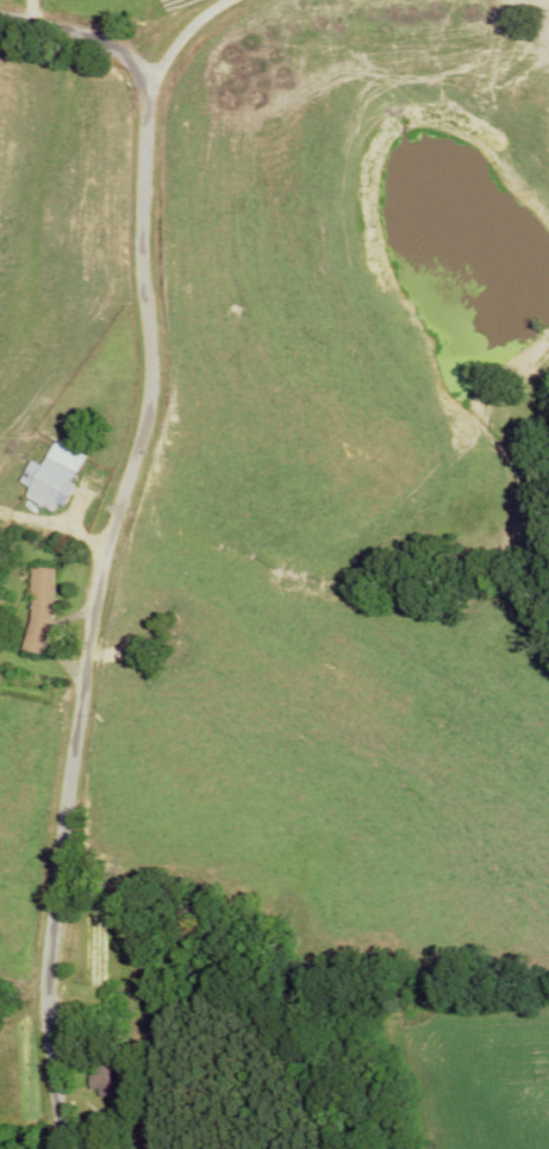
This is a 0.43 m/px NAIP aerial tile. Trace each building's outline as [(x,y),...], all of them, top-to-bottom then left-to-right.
[(25,502),(55,518),(76,477),(59,467),(63,460),(52,454),(44,471),(33,465),(22,486),(31,491),(25,502)] [(55,573),(33,572),(29,656),(51,657),(55,573)] [(99,1079),(92,1079),(92,1099),(134,1098),(134,1081),(122,1081),(122,1061),(99,1062),(99,1079)]
